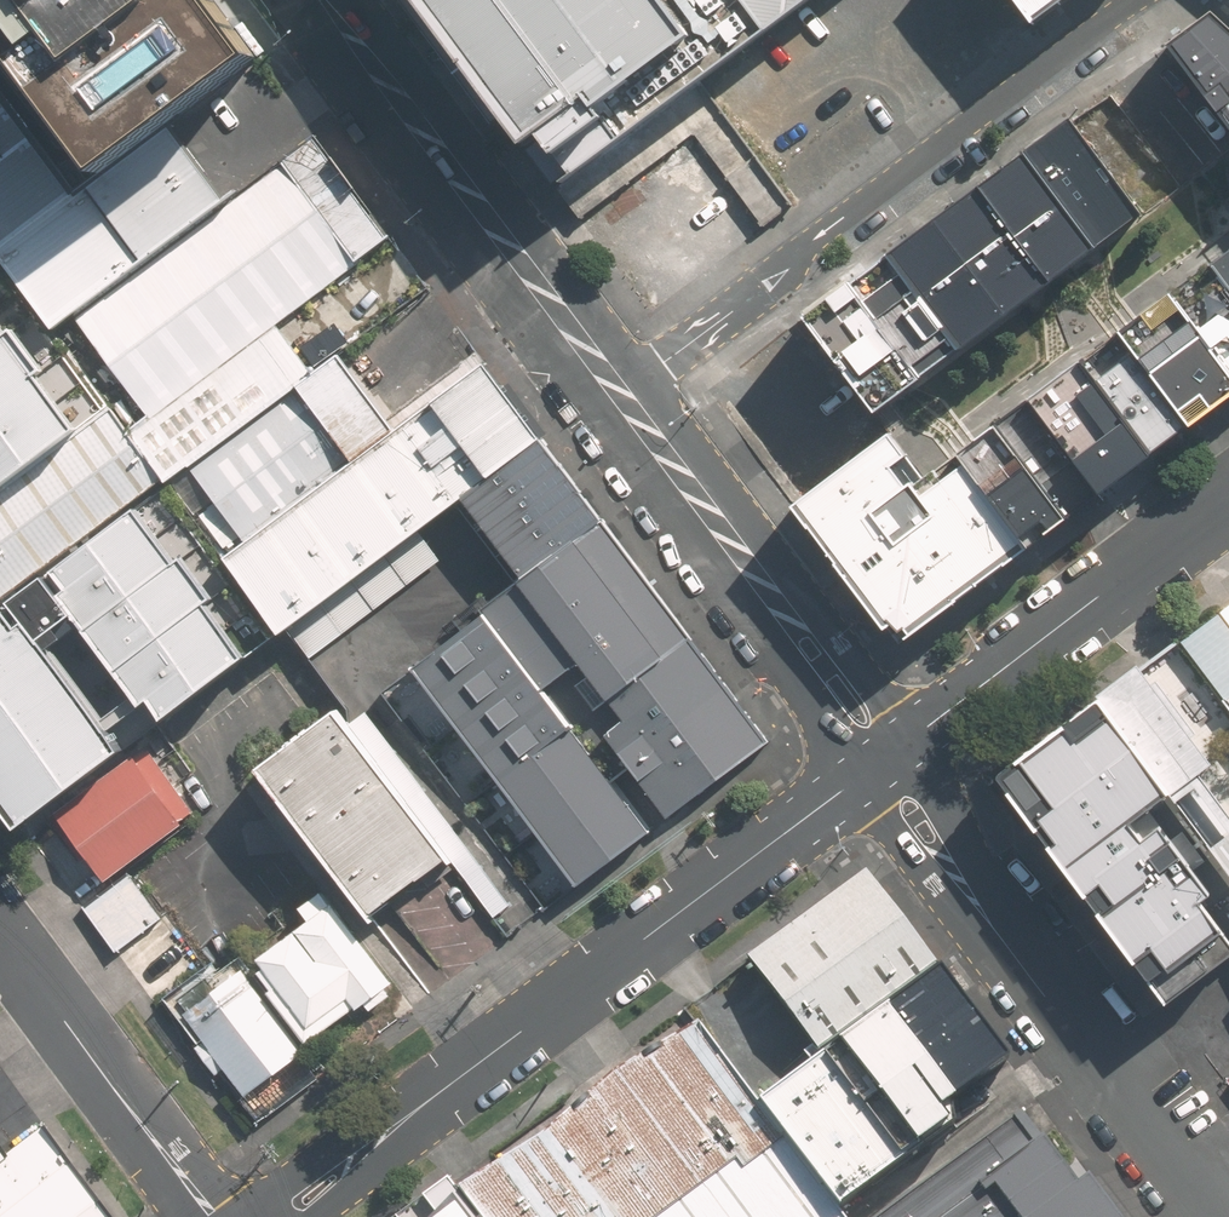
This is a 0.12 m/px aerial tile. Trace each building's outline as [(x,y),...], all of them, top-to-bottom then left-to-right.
[(75,193),(261,56),(218,0),(0,0),(0,92),(75,193)] [(460,54),(537,151),(562,183),(807,0),(418,0),(460,54)] [(1031,20),(1059,0),(1015,0),(1031,20)] [(1228,135),(1228,35),(1210,18),(1162,54),(1228,135)] [(0,100),(0,251),(76,197),(0,100)] [(1027,154),(1097,250),(1147,213),(1077,118),(1027,154)] [(0,251),(0,252),(50,324),(218,199),(165,129),(76,197),(0,251)] [(389,233),(312,137),(85,314),(155,411),(281,317),(389,233)] [(891,254),(961,349),(1097,250),(1027,154),(891,254)] [(961,349),(891,254),(852,282),(923,377),(961,349)] [(1211,268),(1173,296),(1228,371),(1228,292),(1211,268)] [(807,314),(878,411),(923,377),(852,282),(807,314)] [(132,428),(167,475),(315,364),(281,317),(155,411),(132,428)] [(0,318),(0,485),(80,427),(0,318)] [(1080,354),(1150,448),(1184,423),(1114,329),(1080,354)] [(167,475),(230,551),(401,420),(343,345),(315,364),(167,475)] [(401,420),(230,551),(282,628),(458,498),(548,431),(490,355),(401,420)] [(1,594),(167,475),(132,428),(115,402),(80,427),(0,485),(0,593),(1,594)] [(999,425),(1064,513),(1094,491),(1028,403),(999,425)] [(774,731),(548,431),(458,498),(516,576),(575,655),(618,712),(600,725),(665,812),(774,731)] [(802,502),(901,636),(1027,543),(964,457),(923,487),(888,440),(802,502)] [(142,501),(52,569),(166,721),(256,653),(142,501)] [(572,880),(653,820),(549,681),(575,655),(516,576),(410,665),(572,880)] [(1228,703),(1228,598),(1179,635),(1228,703)] [(0,607),(0,774),(34,819),(124,751),(10,599),(0,607)] [(1179,635),(1001,776),(1167,1001),(1228,954),(1228,704),(1179,635)] [(351,695),(260,763),(371,911),(462,843),(351,695)] [(144,743),(60,805),(110,871),(194,809),(144,743)] [(136,867),(91,900),(122,943),(167,910),(136,867)] [(941,962),(870,870),(751,961),(822,1052),(839,1039),(888,1002),(941,962)] [(269,961),(262,966),(275,982),(272,984),(310,1036),(366,994),(372,1002),(399,982),(326,884),(301,902),(310,914),(261,950),(269,961)] [(310,1045),(245,961),(222,978),(210,963),(174,991),(251,1091),(310,1045)] [(941,962),(888,1002),(955,1090),(1006,1052),(941,962)] [(955,1090),(888,1002),(839,1039),(917,1142),(949,1118),(938,1103),(955,1090)] [(697,1021),(457,1187),(479,1216),(845,1216),(836,1202),(758,1100),(697,1021)] [(822,1052),(758,1100),(836,1202),(917,1142),(839,1039),(822,1052)] [(1090,1169),(1078,1177),(1024,1103),(867,1216),(1124,1216),(1090,1169)] [(40,1126),(3,1153),(0,1156),(0,1216),(109,1216),(40,1126)] [(457,1187),(450,1183),(404,1216),(479,1216),(457,1187)]
